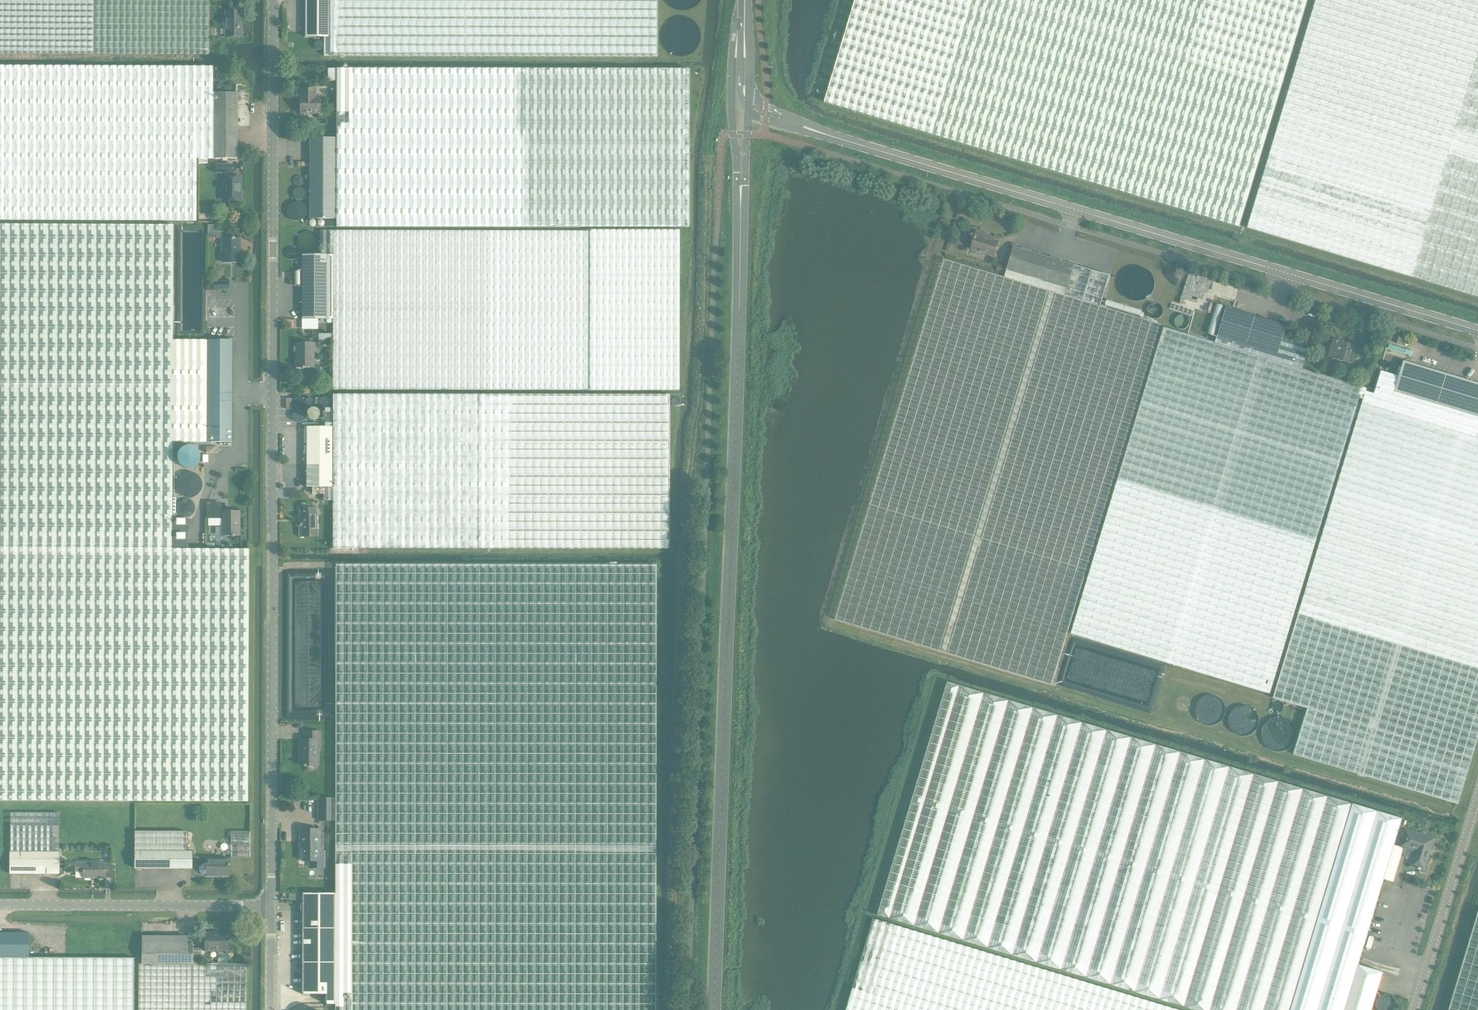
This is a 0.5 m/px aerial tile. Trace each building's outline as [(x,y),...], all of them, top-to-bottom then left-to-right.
[(208,55),(209,0),(0,0),(0,54),(208,55)] [(330,0),(304,0),(304,36),(324,36),(330,36),(330,0)] [(330,36),(329,55),(656,56),(656,0),(330,0),(330,36)] [(825,102),(1239,227),(1308,0),(856,0),(825,102)] [(1247,229),(1477,298),(1477,0),(1315,0),(1247,229)] [(241,37),(241,11),(224,11),(224,37),(241,37)] [(198,159),(198,163),(208,163),(208,159),(213,159),(213,93),(213,69),(0,67),(0,219),(196,219),(196,159),(198,159)] [(689,69),(336,69),(328,69),(328,80),(336,80),(335,138),(335,218),(335,226),(689,227),(689,69)] [(319,113),(319,98),(315,98),(315,89),(300,88),(300,113),(319,113)] [(237,93),(213,93),(213,159),(237,159),(237,93)] [(335,218),(335,138),(309,137),(308,218),(335,218)] [(224,177),(223,177),(223,187),(226,187),(226,201),(241,201),(241,177),(232,177),(232,165),(216,165),(216,173),(224,173),(224,177)] [(171,442),(170,340),(170,225),(0,224),(0,800),(247,801),(249,549),(172,549),(171,471),(171,442)] [(208,238),(221,238),(221,231),(215,231),(215,225),(208,225),(208,238)] [(333,230),(332,318),(333,390),(590,391),(680,391),(680,228),(589,229),(589,230),(333,230)] [(302,318),(332,318),(333,230),(320,230),(320,253),(302,253),(302,318)] [(986,235),(977,232),(974,241),(972,242),(971,246),(972,248),(971,249),(994,256),(999,242),(985,238),(986,235)] [(240,263),(240,239),(222,239),(222,261),(233,261),(233,263),(240,263)] [(1068,289),(1075,265),(1014,247),(1007,270),(1068,289)] [(1068,289),(1007,270),(1004,277),(944,259),(870,505),(835,619),(1052,685),(1160,325),(1100,307),(1109,276),(1075,265),(1068,289)] [(1225,307),(1215,343),(1302,369),(1309,346),(1283,338),(1287,325),(1225,307)] [(1363,387),(1302,369),(1215,343),(1164,327),(1071,634),(1270,694),(1363,387)] [(318,343),(331,343),(331,331),(318,331),(318,343)] [(1348,363),(1353,346),(1343,343),(1344,342),(1339,340),(1338,341),(1328,338),(1323,355),(1333,358),(1333,359),(1338,361),(1338,360),(1348,363)] [(205,340),(170,340),(171,442),(205,442),(205,340)] [(205,340),(205,442),(231,442),(230,340),(205,340)] [(314,366),(314,345),(314,341),(302,341),(295,341),(295,366),(314,366)] [(1389,345),(1388,349),(1411,356),(1412,351),(1389,345)] [(1399,376),(1395,391),(1477,416),(1477,383),(1404,360),(1399,376)] [(1395,391),(1399,376),(1381,371),(1374,394),(1366,391),(1301,606),(1273,698),(1308,709),(1294,755),(1458,804),(1477,738),(1477,416),(1395,391)] [(332,487),(332,500),(332,549),(589,549),(669,549),(670,396),(332,396),(332,427),(332,487)] [(332,487),(332,427),(306,427),(306,487),(312,487),(312,494),(324,494),(324,500),(332,500),(332,487)] [(300,508),(300,531),(300,537),(317,536),(317,531),(316,531),(316,508),(300,508)] [(221,536),(240,536),(239,510),(232,511),(232,513),(221,513),(221,536)] [(174,518),(173,543),(184,543),(184,519),(174,518)] [(335,565),(335,893),(335,1004),(335,1009),(655,1009),(655,565),(335,565)] [(1394,846),(1402,819),(1082,722),(947,682),(877,915),(1012,956),(1193,1009),(1371,1009),(1383,972),(1358,965),(1384,879),(1394,882),(1402,856),(1401,855),(1403,848),(1394,846)] [(318,749),(320,749),(320,732),(305,732),(305,740),(300,740),(301,765),(318,765),(318,749)] [(318,797),(317,821),(333,821),(334,798),(318,797)] [(10,812),(10,851),(60,851),(59,812),(10,812)] [(302,861),(308,861),(308,868),(324,868),(324,850),(319,851),(319,830),(299,830),(299,843),(302,843),(302,861)] [(1406,830),(1402,844),(1416,848),(1411,866),(1418,869),(1418,870),(1420,870),(1419,872),(1426,874),(1429,866),(1426,865),(1430,851),(1428,850),(1432,838),(1406,830)] [(192,868),(193,851),(186,851),(186,831),(135,831),(135,851),(135,869),(186,869),(186,868),(192,868)] [(230,857),(249,857),(249,832),(230,831),(230,857)] [(59,875),(60,851),(10,851),(10,874),(59,875)] [(206,876),(229,876),(229,859),(206,859),(206,864),(203,864),(200,867),(200,871),(202,874),(206,874),(206,876)] [(84,879),(105,879),(105,876),(112,876),(112,863),(84,863),(75,863),(75,872),(84,872),(84,879)] [(335,1004),(335,893),(303,893),(303,993),(326,994),(326,1004),(335,1004)] [(1449,1009),(1477,1009),(1477,912),(1449,1009)] [(1063,975),(874,919),(846,1009),(1179,1009),(1063,975)] [(228,951),(228,932),(206,932),(206,951),(228,951)] [(28,957),(28,933),(0,933),(0,963),(28,963),(28,957)] [(142,963),(201,964),(201,951),(193,951),(193,945),(188,944),(188,936),(142,936),(142,963)] [(133,958),(28,957),(28,963),(0,963),(0,1009),(133,1009),(133,958)] [(142,963),(139,963),(138,1009),(246,1009),(246,964),(201,964),(142,963)]
